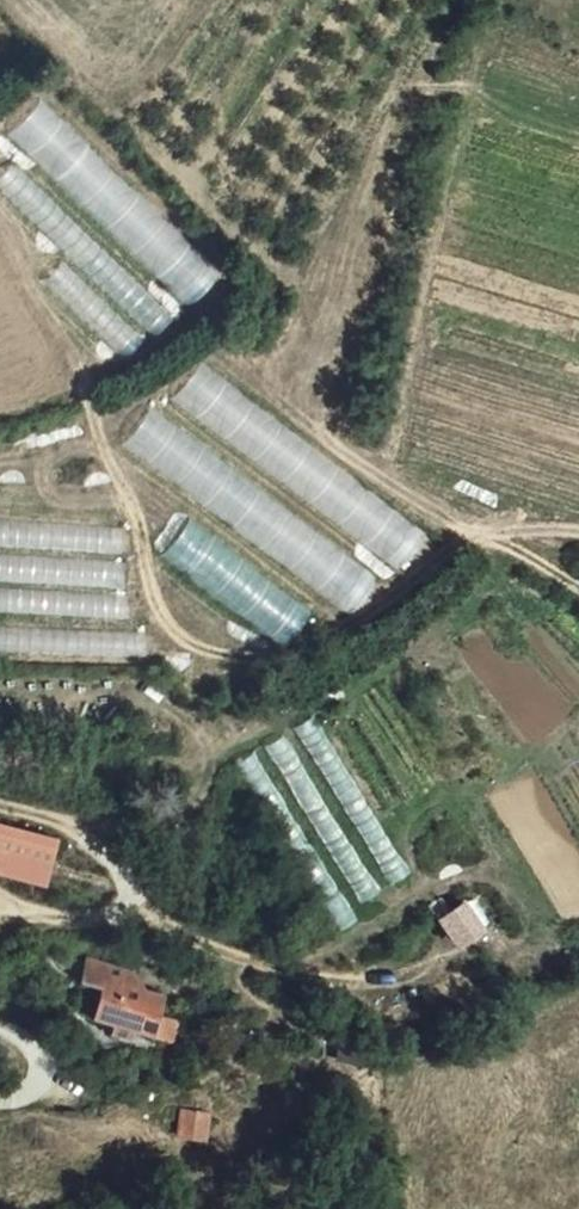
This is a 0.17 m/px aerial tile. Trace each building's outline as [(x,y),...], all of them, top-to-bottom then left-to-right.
[(7,132),(185,305),(217,272),(38,100),(7,132)] [(0,178),(0,185),(82,265),(98,249),(12,166),(0,178)] [(102,310),(89,323),(122,354),(137,337),(74,278),(73,280),(58,266),(46,280),(56,289),(60,285),(70,294),(77,287),(102,310)] [(168,400),(399,567),(426,529),(195,362),(168,400)] [(349,613),(377,576),(148,406),(120,444),(349,613)] [(188,518),(160,552),(280,649),(308,614),(188,518)] [(450,947),(480,928),(458,893),(428,911),(450,947)] [(169,984),(120,970),(114,994),(114,995),(130,1000),(125,1024),(144,1030),(141,1039),(169,1047),(171,1037),(192,1042),(200,1008),(180,1003),(169,984)] [(214,1126),(191,1125),(189,1148),(212,1149),(214,1126)]
